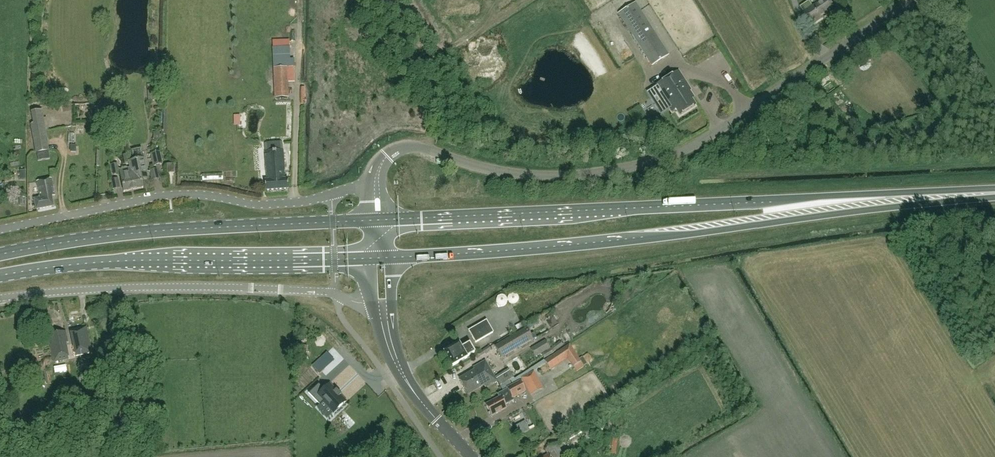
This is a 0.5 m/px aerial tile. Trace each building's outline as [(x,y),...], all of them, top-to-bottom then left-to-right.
[(829,0),(824,0),(805,13),(812,24),(835,8),(829,0)] [(669,55),(635,3),(619,13),(652,66),(669,55)] [(268,98),(285,97),(288,97),(288,82),(293,82),(293,67),(273,68),(274,79),(267,79),(268,98)] [(678,71),(655,86),(660,94),(662,93),(668,102),(666,103),(672,112),(676,109),(680,116),(695,106),(691,99),(693,98),(688,92),(691,90),(678,71)] [(152,88),(152,101),(160,101),(160,87),(152,88)] [(57,118),(53,118),(53,129),(76,128),(75,108),(56,109),(57,118)] [(41,110),(31,112),(33,123),(30,124),(36,152),(49,150),(41,110)] [(130,162),(131,168),(136,189),(143,188),(142,180),(148,178),(142,149),(133,151),(135,161),(130,162)] [(265,191),(288,189),(288,179),(285,179),(283,150),(265,152),(267,180),(264,180),(265,191)] [(159,152),(150,154),(153,166),(162,164),(159,152)] [(124,192),(134,190),(136,189),(131,168),(128,168),(126,167),(122,167),(122,170),(120,170),(124,192)] [(51,179),(37,182),(40,198),(34,199),(36,210),(54,206),(52,196),(55,195),(51,179)] [(24,204),(11,205),(12,219),(20,218),(20,213),(25,213),(24,204)] [(476,342),(493,332),(486,320),(469,330),(476,342)] [(86,326),(71,330),(77,355),(92,351),(86,326)] [(494,345),(502,357),(534,340),(525,328),(494,345)] [(68,359),(68,355),(66,346),(65,346),(64,343),(68,343),(65,332),(49,336),(54,358),(54,362),(68,359)] [(546,341),(540,345),(545,353),(551,350),(546,341)] [(444,352),(452,366),(453,366),(468,357),(467,356),(475,352),(470,343),(462,347),(459,343),(444,352)] [(570,345),(545,361),(549,368),(567,356),(573,366),(580,362),(570,345)] [(585,361),(590,358),(587,353),(582,356),(585,361)] [(497,379),(495,377),(485,361),(473,368),(474,370),(459,379),(468,394),(482,385),(484,387),(496,380),(497,379)] [(320,374),(325,369),(318,362),(313,366),(320,374)] [(507,369),(495,377),(497,379),(496,380),(500,386),(513,378),(507,369)] [(35,374),(36,382),(44,381),(42,372),(35,374)] [(531,394),(541,389),(533,373),(522,378),(531,394)] [(486,404),(492,415),(506,408),(505,404),(513,400),(512,398),(525,391),(520,381),(507,388),(508,389),(498,394),(500,397),(486,404)] [(323,402),(334,413),(346,402),(340,396),(341,395),(336,389),(335,391),(330,385),(324,390),(319,384),(308,394),(320,406),(323,402)] [(518,424),(522,434),(531,429),(527,420),(518,424)] [(549,430),(553,436),(558,432),(554,427),(549,430)] [(556,443),(539,452),(541,456),(542,456),(548,453),(550,456),(564,456),(556,443)]
